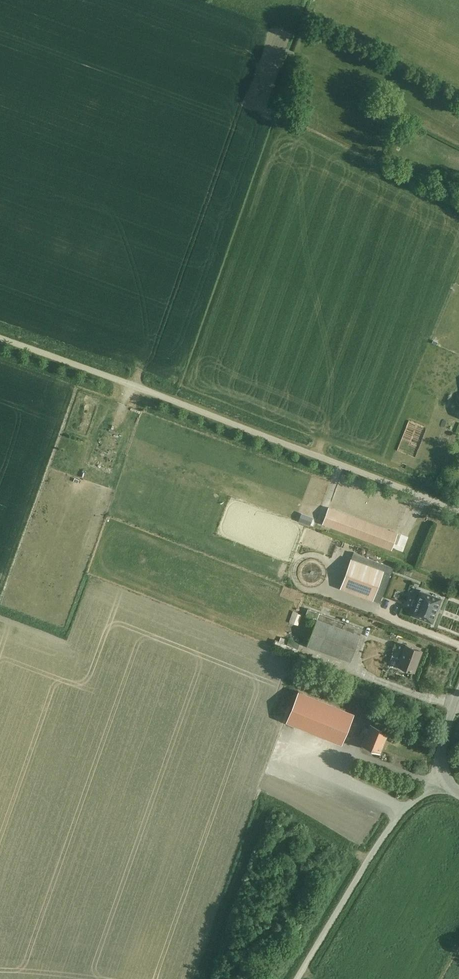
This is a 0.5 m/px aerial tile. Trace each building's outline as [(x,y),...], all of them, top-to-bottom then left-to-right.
[(392,549),(398,533),(328,507),(322,523),(392,549)] [(380,602),(393,567),(354,552),(351,558),(340,587),(344,589),(365,597),(380,602)] [(412,593),(415,583),(409,581),(405,590),(412,593)] [(421,590),(412,614),(432,622),(441,597),(421,590)] [(350,661),(362,628),(308,608),(305,615),(316,619),(307,645),(350,661)] [(300,615),(294,613),(291,622),(296,624),(300,615)] [(414,671),(422,650),(406,644),(398,665),(414,671)] [(367,700),(370,692),(351,685),(348,692),(367,700)] [(342,744),(354,713),(298,691),(286,721),(342,744)] [(379,752),(389,730),(371,723),(369,728),(365,726),(363,731),(367,732),(362,745),(379,752)]
